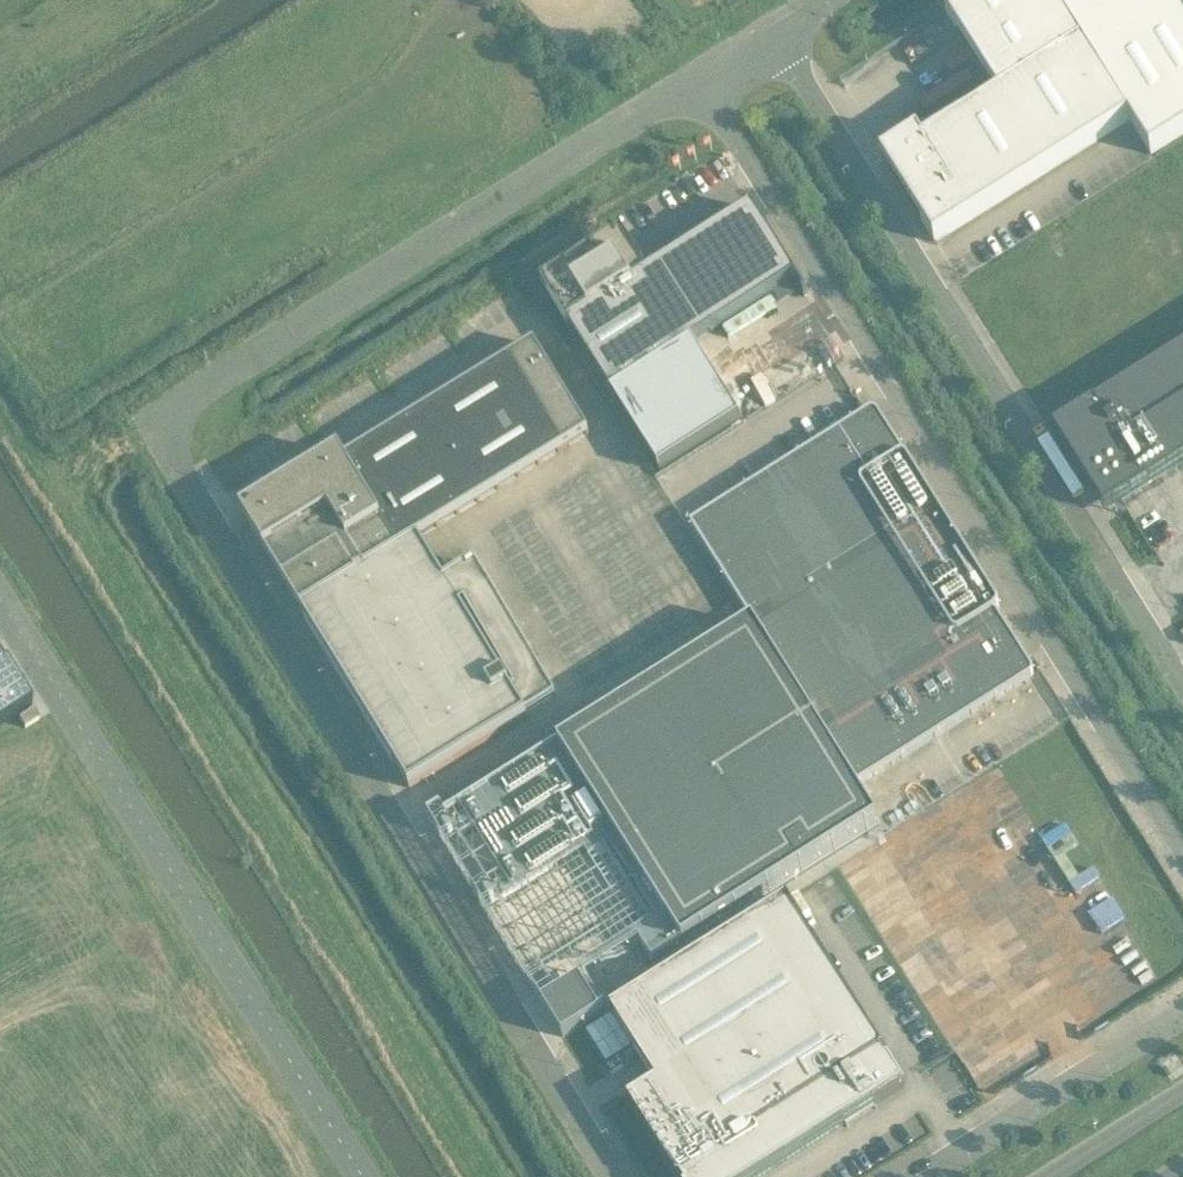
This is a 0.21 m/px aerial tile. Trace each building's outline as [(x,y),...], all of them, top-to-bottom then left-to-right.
[(1174,0),(966,0),(946,13),(1000,98),(925,146),(919,137),(882,159),(935,243),(1130,121),(1151,155),(1182,135),(1182,14),(1174,0)] [(622,233),(541,284),(612,396),(687,349),(797,280),(753,210),(649,275),(622,233)] [(342,453),(244,513),(249,522),(303,611),(412,788),(423,781),(530,716),(528,713),(558,695),(518,630),(503,606),(498,597),(483,573),(477,564),(472,567),(456,577),(447,582),(421,539),(591,435),(544,360),(535,346),(347,461),(342,453)] [(1056,431),(1098,498),(1112,489),(1120,503),(1121,502),(1182,463),(1182,351),(1056,431)] [(854,422),(691,525),(750,619),(856,788),(1031,679),(1031,678),(1032,678),(1032,677),(1033,677),(1033,676),(1034,675),(1034,674),(1034,673),(1034,672),(1034,671),(1033,671),(1033,670),(1033,669),(1029,664),(997,612),(998,612),(998,611),(999,610),(999,609),(999,608),(999,607),(999,606),(999,605),(999,604),(998,603),(900,446),(899,446),(899,445),(898,445),(898,444),(897,444),(896,444),(895,444),(894,444),(893,444),(892,444),(891,444),(891,445),(885,449),(875,455),(854,422)] [(494,566),(483,573),(498,597),(509,590),(494,566)] [(514,598),(503,606),(518,630),(529,623),(514,598)] [(739,629),(557,744),(671,926),(641,945),(654,965),(879,824),(856,788),(750,619),(737,627),(739,629)] [(0,654),(0,667),(0,668),(0,726),(33,706),(0,654)] [(34,709),(19,718),(25,728),(40,719),(34,709)] [(789,902),(611,1013),(657,1086),(628,1104),(674,1176),(762,1176),(845,1125),(847,1128),(877,1109),(876,1106),(905,1087),(905,1086),(790,903),(789,902)] [(581,981),(542,1005),(543,1006),(562,1037),(563,1038),(601,1015),(600,1013),(582,983),(581,981)]
